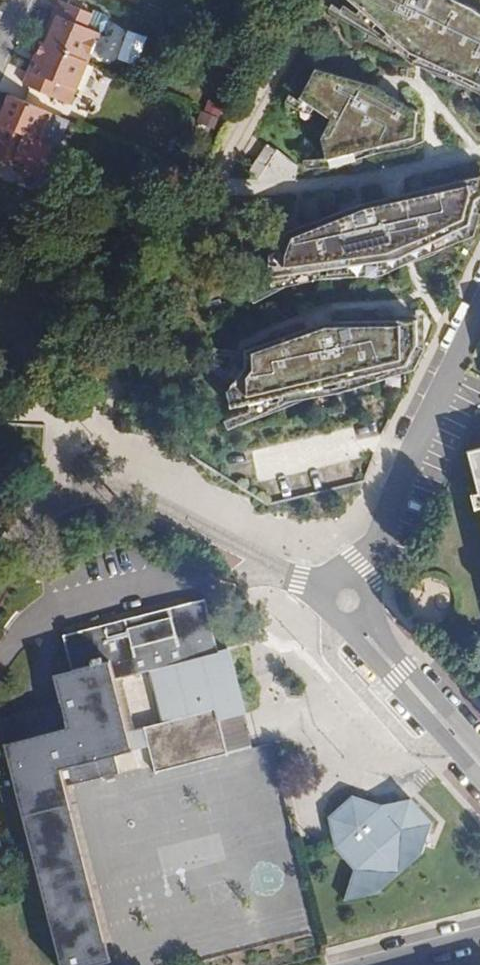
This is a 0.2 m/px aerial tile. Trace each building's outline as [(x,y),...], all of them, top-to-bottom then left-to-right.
[(465,0),(353,0),(405,45),(479,79),(479,10),(465,0)] [(87,65),(99,36),(85,30),(91,15),(60,2),(53,17),(58,19),(46,47),(87,65)] [(76,91),(87,65),(46,47),(41,46),(24,86),(55,100),(62,85),(76,91)] [(370,75),(311,58),(295,88),(322,108),(315,133),(322,154),(413,132),(415,103),(370,75)] [(51,115),(9,98),(0,118),(0,143),(20,152),(26,138),(39,142),(51,115)] [(200,123),(217,128),(225,103),(207,98),(200,123)] [(479,175),(479,170),(348,199),(277,226),(273,243),(262,250),(260,272),(391,254),(464,220),(471,195),(479,190),(479,175)] [(412,340),(410,318),(319,317),(237,346),(237,363),(219,383),(223,403),(399,363),(412,340)] [(468,452),(478,493),(472,494),(477,511),(479,510),(479,449),(468,452)] [(66,788),(118,774),(114,756),(131,751),(127,733),(114,681),(130,677),(218,653),(205,600),(63,637),(72,672),(55,677),(61,702),(0,718),(0,793),(3,804),(19,799),(62,964),(99,964),(110,962),(66,788)] [(144,729),(127,733),(131,751),(148,747),(155,772),(226,753),(218,720),(244,713),(227,651),(218,653),(130,677),(144,729)] [(131,764),(132,768),(142,766),(139,752),(118,757),(120,767),(131,764)] [(335,850),(353,872),(344,900),(344,902),(377,893),(422,853),(432,824),(412,798),(379,805),(352,797),(328,818),(335,850)]
